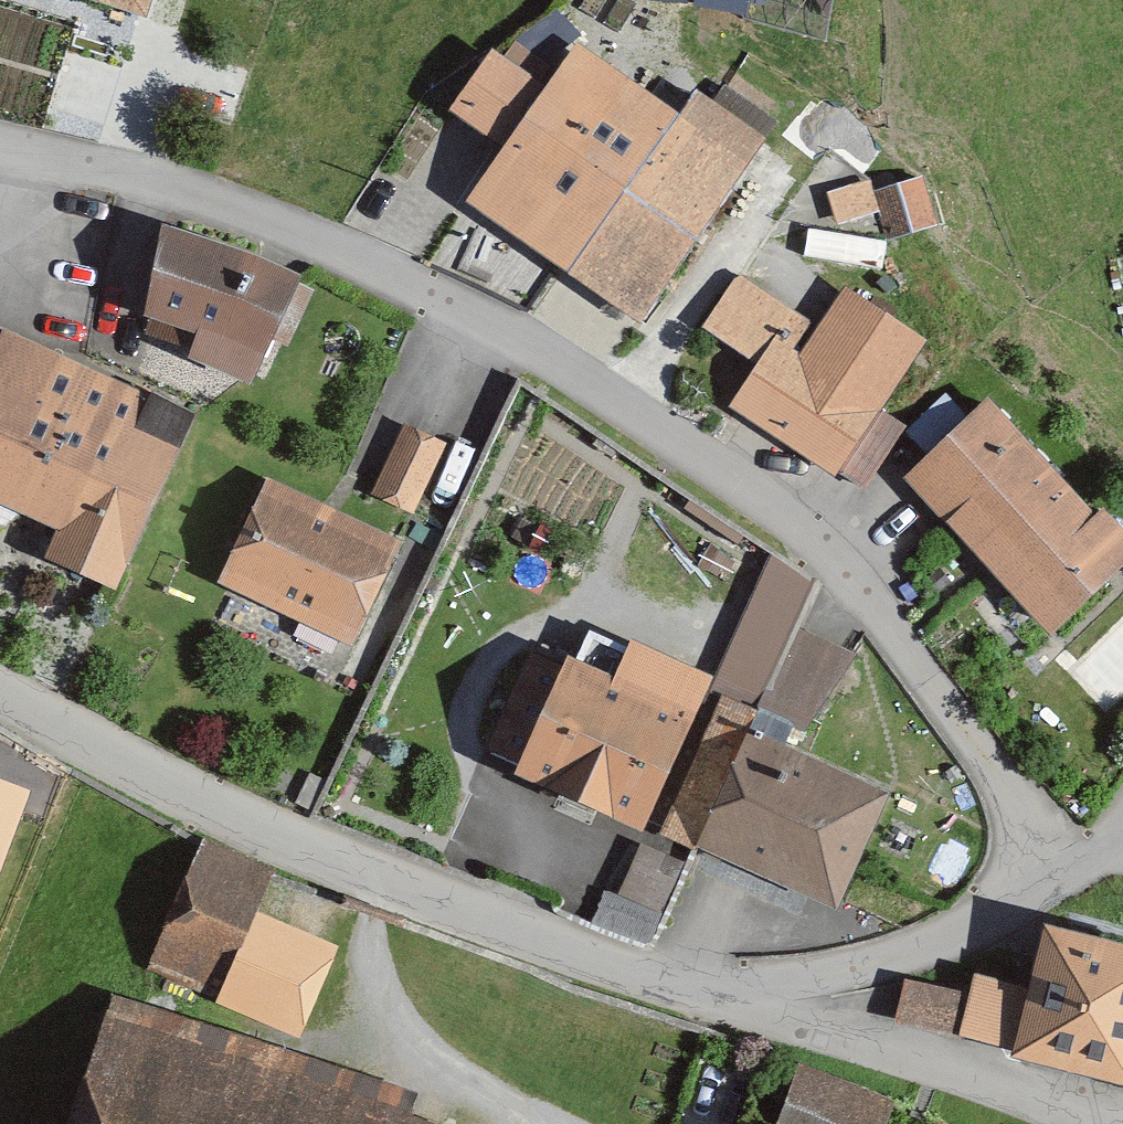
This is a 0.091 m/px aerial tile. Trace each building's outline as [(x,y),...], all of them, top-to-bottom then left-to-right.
[(170,29),(179,0),(77,0),(170,29)] [(485,206),(663,329),(793,142),(725,95),(707,120),(607,51),(574,97),(519,59),(474,122),(521,155),(485,206)] [(834,197),(840,223),(886,213),(892,241),(946,229),(933,174),(834,197)] [(208,365),(273,386),(310,277),(183,235),(153,326),(214,346),(208,365)] [(746,404),(880,494),(922,432),(901,418),(950,346),(869,291),(840,334),(755,277),(717,332),(770,368),(746,404)] [(204,416),(14,336),(0,369),(0,502),(76,534),(63,564),(129,592),(204,416)] [(1018,402),(931,484),(1086,648),(1122,613),(1122,513),(1018,402)] [(412,431),(380,500),(421,519),(453,450),(412,431)] [(363,647),(409,541),(275,483),(228,588),(363,647)] [(815,580),(771,549),(714,683),(808,725),(855,655),(795,628),(815,580)] [(680,837),(729,715),(586,659),(537,781),(680,837)] [(863,917),(917,803),(777,736),(722,849),(863,917)] [(40,801),(0,786),(0,942),(10,946),(41,868),(17,859),(40,801)] [(636,837),(604,924),(659,944),(692,857),(636,837)] [(270,872),(198,840),(146,975),(312,1038),(345,952),(252,915),(270,872)] [(1052,916),(1030,988),(1013,1044),(1011,1050),(1122,1084),(1122,938),(1052,916)] [(1013,1044),(1030,988),(973,972),(968,993),(905,979),(895,1020),(1013,1044)] [(111,1002),(72,1123),(421,1123),(428,1106),(111,1002)] [(889,1104),(803,1071),(783,1123),(881,1123),(889,1104)]
